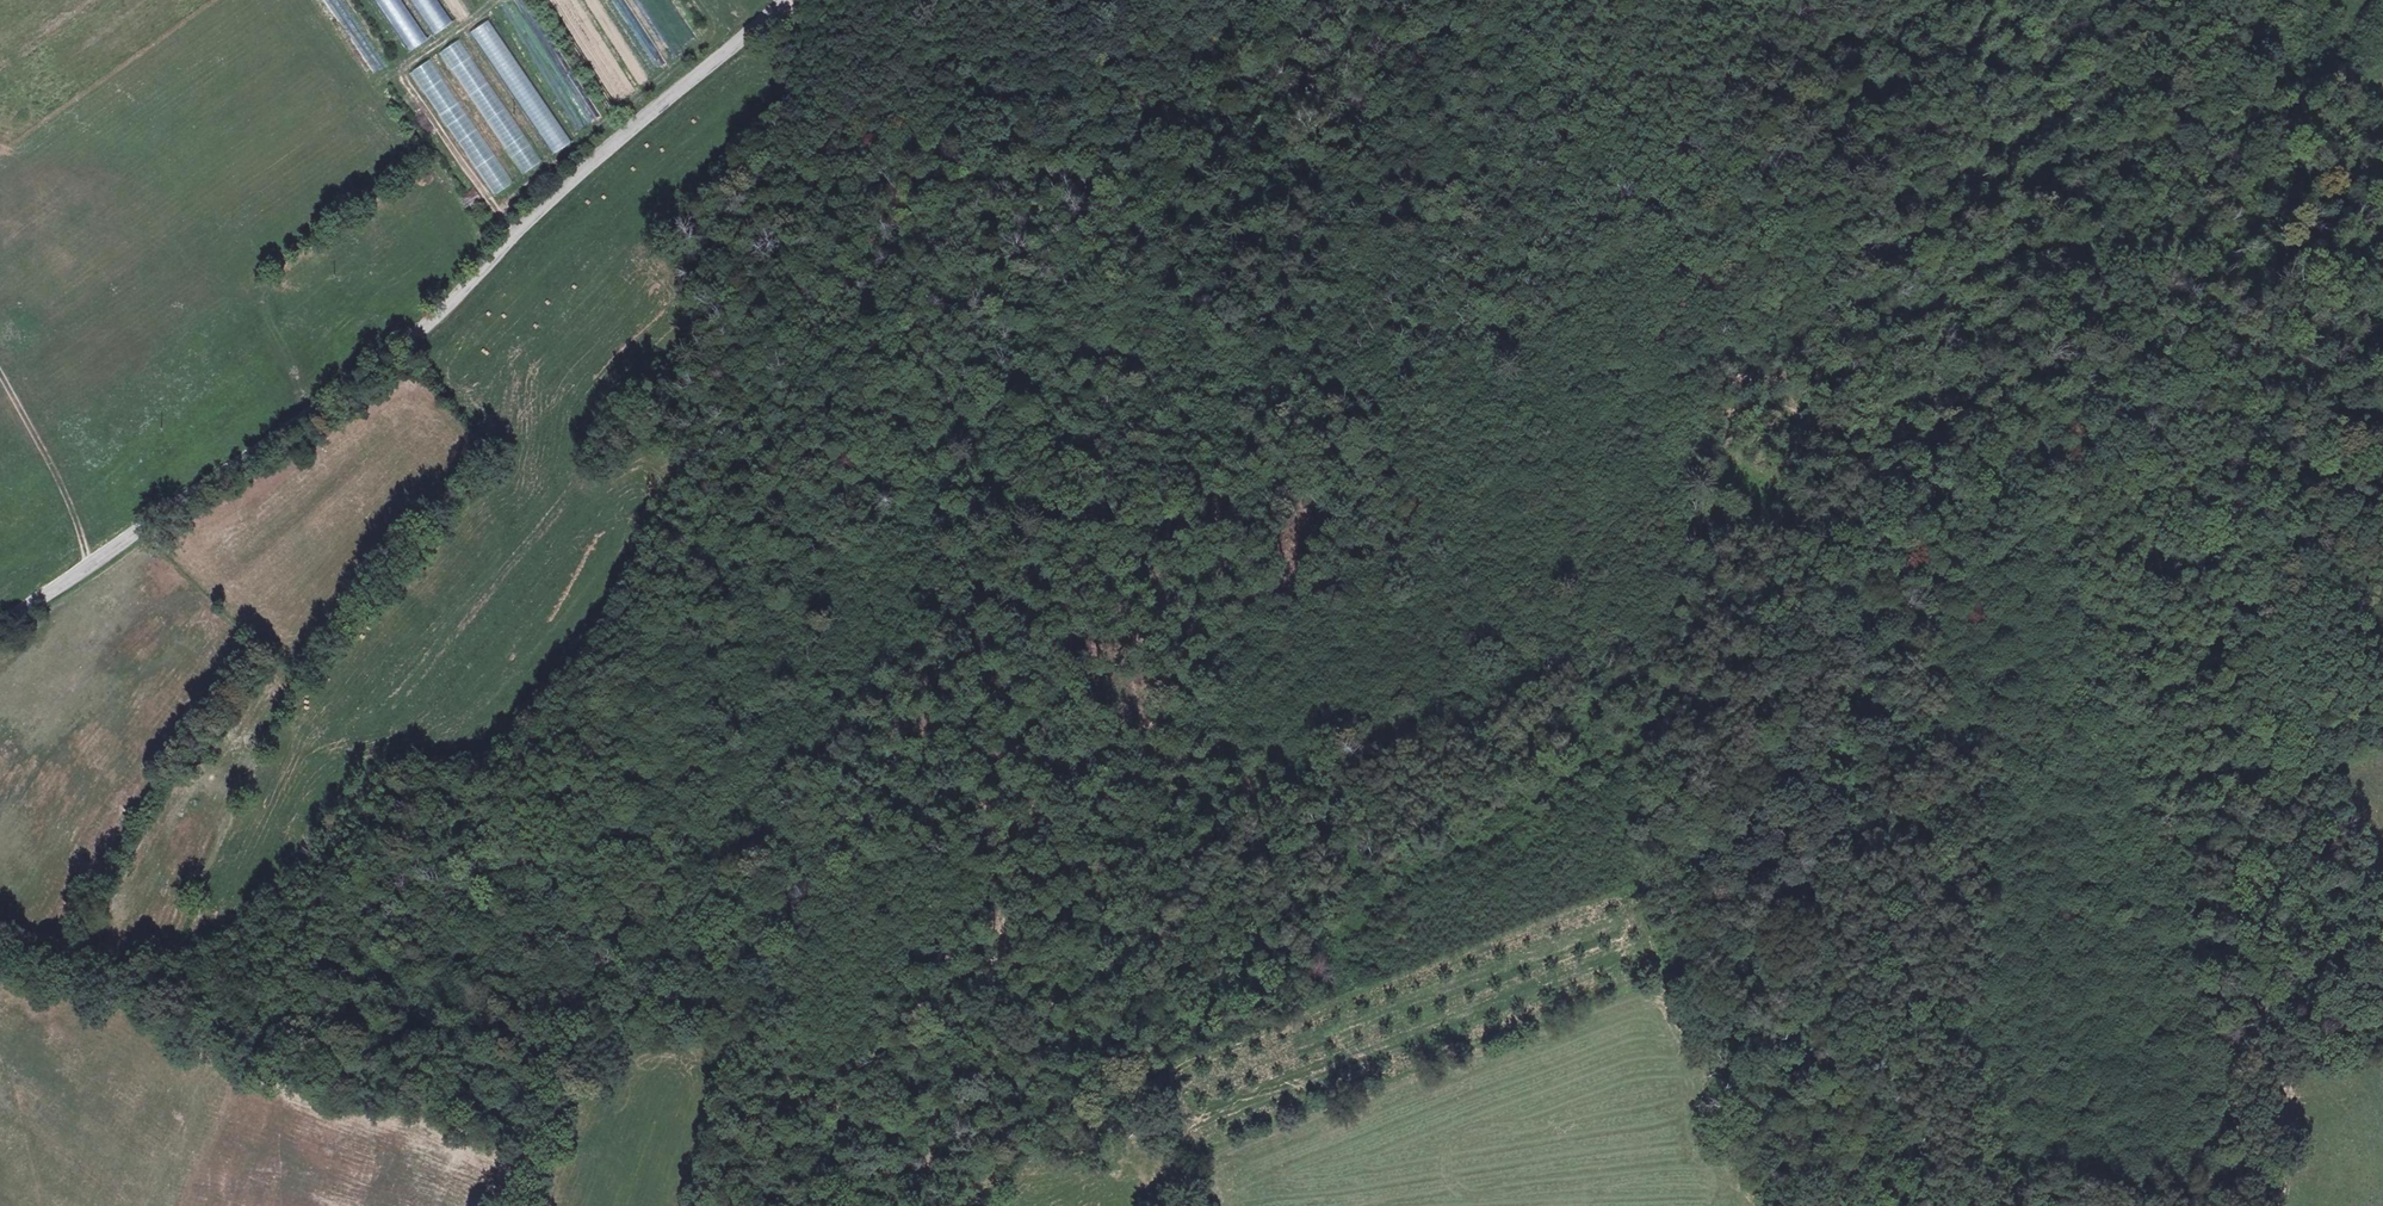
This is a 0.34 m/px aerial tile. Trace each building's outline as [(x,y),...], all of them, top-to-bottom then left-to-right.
[(409,52),(427,40),(401,0),(375,0),(409,52)] [(431,36),(450,25),(435,0),(410,0),(431,36)] [(570,143),(490,19),(471,30),(552,155),(570,143)] [(460,39),(440,51),(520,175),(539,162),(460,39)] [(511,184),(432,58),(412,71),(491,196),(511,184)]
